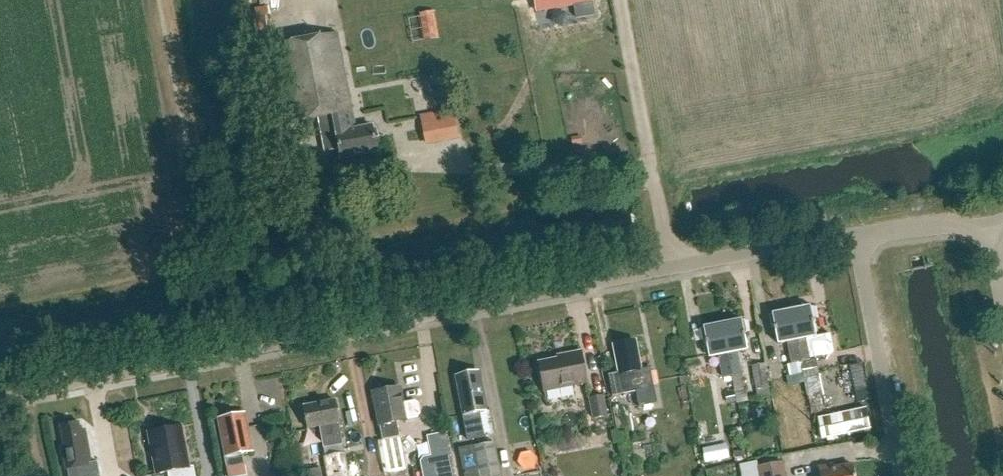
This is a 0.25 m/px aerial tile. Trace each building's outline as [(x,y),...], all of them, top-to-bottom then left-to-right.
[(544,11),(574,6),(576,18),(594,15),(592,0),(542,0),(544,11)] [(281,44),(271,46),(286,124),(323,117),(326,131),(321,132),(325,152),(338,149),(340,160),(377,153),(372,126),(352,130),(348,112),(352,111),(337,33),(299,41),(281,44)] [(416,114),(422,144),(456,137),(450,107),(416,114)] [(791,311),(801,363),(810,361),(806,339),(815,337),(813,324),(814,324),(813,320),(815,320),(813,308),(810,308),(810,307),(791,311)] [(792,364),(801,363),(791,311),(772,315),(773,316),(770,316),(772,328),(774,328),(775,332),(776,331),(778,345),(788,343),(792,364)] [(741,374),(737,353),(747,351),(744,338),(745,337),(744,334),(746,333),(744,321),(741,322),(741,321),(722,324),(732,376),(741,374)] [(732,376),(722,324),(703,328),(704,329),(701,330),(703,342),(705,341),(706,345),(707,345),(709,358),(719,356),(723,378),(732,376)] [(636,357),(633,341),(616,345),(619,361),(617,361),(619,373),(608,375),(613,396),(635,392),(638,408),(657,404),(654,388),(650,368),(641,370),(638,357),(636,357)] [(545,391),(587,383),(581,351),(558,356),(559,358),(540,362),(545,391)] [(756,390),(769,387),(765,363),(751,366),(756,390)] [(457,377),(461,396),(458,396),(466,441),(482,439),(482,438),(493,436),(489,413),(487,413),(483,393),(480,394),(477,373),(457,377)] [(741,374),(732,376),(736,394),(747,391),(743,373),(741,374)] [(402,404),(399,388),(373,393),(380,425),(382,440),(400,437),(397,422),(405,421),(405,419),(417,417),(420,413),(418,404),(415,401),(402,404)] [(591,419),(607,417),(604,396),(588,398),(591,419)] [(337,417),(334,401),(304,407),(308,429),(319,427),(323,451),(344,447),(342,437),(338,417),(337,417)] [(866,408),(818,418),(822,440),(871,430),(866,408)] [(244,430),(241,416),(222,420),(225,433),(221,434),(226,458),(225,459),(228,469),(245,465),(243,455),(252,453),(247,429),(244,430)] [(79,424),(62,427),(66,448),(63,448),(67,469),(68,469),(69,475),(100,475),(97,462),(93,463),(86,431),(80,432),(79,424)] [(181,427),(149,433),(157,474),(171,472),(172,475),(195,475),(193,467),(189,468),(181,427)] [(493,442),(459,450),(464,475),(500,475),(493,442)] [(728,444),(703,449),(706,463),(730,459),(728,444)] [(345,453),(323,457),(326,475),(349,475),(345,453)] [(427,475),(455,475),(451,456),(430,460),(425,468),(427,475)] [(783,462),(757,467),(758,475),(786,475),(783,462)] [(852,465),(832,469),(832,466),(819,469),(820,475),(854,475),(852,465)] [(382,475),(400,475),(398,468),(381,470),(382,475)]
